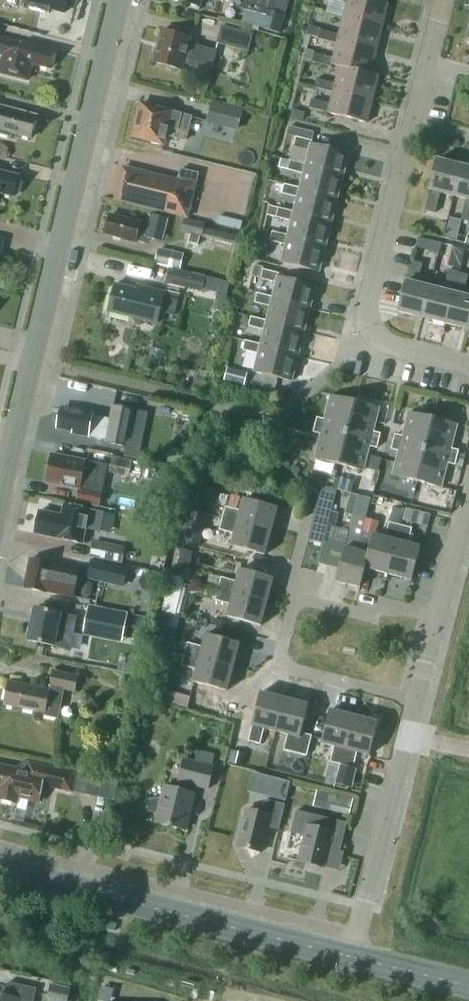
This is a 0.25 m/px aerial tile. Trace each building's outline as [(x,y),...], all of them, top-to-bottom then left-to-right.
[(27,0),(25,7),(48,13),(50,9),(64,12),(68,0),(27,0)] [(241,5),(240,9),(246,10),(263,15),(260,28),(276,32),(280,33),(289,0),(224,0),(241,5)] [(343,19),(382,28),(388,3),(376,0),(336,0),(347,3),(343,19)] [(318,39),(337,43),(337,41),(376,51),(382,28),(343,19),(339,35),(320,30),(318,39)] [(217,43),(248,51),(252,33),(222,26),(217,43)] [(184,63),(211,71),(216,50),(189,43),(191,37),(162,30),(153,62),(182,69),(184,63)] [(4,56),(0,71),(0,74),(27,81),(32,63),(49,68),(54,50),(23,42),(23,43),(0,36),(0,55),(4,56)] [(340,66),(339,68),(351,71),(351,68),(371,73),(376,51),(337,41),(337,43),(337,44),(333,58),(314,53),(312,62),(331,67),(332,64),(340,66)] [(314,87),(333,92),(372,101),(379,75),(371,73),(351,68),(351,71),(339,68),(336,83),(317,78),(314,87)] [(372,101),(333,92),(330,103),(311,99),(309,108),(328,112),(328,113),(367,123),(372,101)] [(186,140),(192,117),(141,103),(133,136),(150,140),(152,142),(159,144),(161,143),(164,144),(167,135),(186,140)] [(208,121),(237,128),(241,112),(212,104),(208,121)] [(31,137),(37,116),(35,115),(35,116),(0,106),(0,133),(11,135),(12,132),(31,137)] [(306,164),(305,166),(343,175),(349,152),(312,143),(315,132),(290,126),(287,135),(296,137),(294,146),(310,150),(306,164)] [(440,192),(453,195),(461,165),(437,159),(430,189),(430,190),(425,210),(435,212),(440,192)] [(304,174),(300,188),(300,190),(337,199),(343,175),(305,166),(306,164),(291,160),(288,170),(304,174)] [(468,221),(468,167),(461,165),(453,195),(466,199),(461,219),(468,221)] [(122,201),(187,217),(198,173),(181,168),(178,180),(130,168),(122,201)] [(1,193),(14,196),(14,193),(15,189),(18,190),(21,179),(18,179),(19,175),(0,170),(0,193),(1,193)] [(294,211),(293,214),(331,223),(337,199),(300,190),(300,188),(285,184),(282,193),(298,197),(294,211)] [(292,221),(288,235),(288,238),(325,247),(331,223),(293,214),(294,211),(279,208),(276,217),(292,221)] [(162,241),(168,218),(152,214),(149,225),(141,223),(110,215),(105,233),(121,237),(121,239),(136,243),(136,241),(145,243),(147,237),(162,241)] [(181,232),(201,237),(205,222),(185,218),(181,232)] [(203,237),(238,246),(240,236),(206,228),(203,237)] [(319,272),(325,247),(288,238),(288,235),(273,231),(270,240),(286,244),(281,262),(319,272)] [(427,250),(439,253),(441,246),(429,242),(427,250)] [(154,263),(181,269),(184,254),(158,248),(154,263)] [(399,311),(422,317),(430,286),(417,283),(422,263),(412,261),(407,281),(399,311)] [(170,268),(167,282),(168,282),(182,286),(201,290),(202,287),(205,276),(170,268)] [(277,282),(273,297),(272,300),(310,309),(316,285),(279,276),(279,273),(263,269),(261,278),(277,282)] [(422,317),(445,323),(458,272),(448,270),(443,290),(430,286),(422,317)] [(467,328),(468,322),(468,296),(463,295),(468,275),(458,272),(445,323),(467,328)] [(205,276),(202,287),(219,291),(215,310),(224,312),(231,282),(221,280),(205,276)] [(174,315),(178,300),(164,296),(165,292),(146,287),(145,291),(115,284),(108,311),(157,323),(160,312),(174,315)] [(304,333),(310,309),(272,300),(273,297),(257,293),(255,302),(271,306),(267,320),(266,323),(304,333)] [(298,357),(304,333),(266,323),(267,320),(251,316),(249,326),(265,330),(261,344),(260,347),(298,357)] [(292,381),(298,357),(260,347),(261,344),(245,340),(243,349),(259,353),(254,371),(292,381)] [(244,384),(247,373),(227,368),(224,379),(244,384)] [(355,401),(331,395),(325,419),(317,417),(315,424),(347,432),(355,401)] [(347,432),(379,440),(381,433),(373,431),(379,407),(355,401),(347,432)] [(61,408),(57,427),(73,430),(73,433),(89,436),(98,438),(106,440),(106,442),(126,446),(133,411),(133,409),(113,405),(111,418),(93,415),(94,412),(74,408),(74,410),(61,408)] [(433,417),(409,411),(403,436),(395,434),(393,441),(425,449),(433,417)] [(425,449),(457,457),(459,450),(451,448),(457,423),(433,417),(425,449)] [(347,432),(315,424),(313,432),(321,434),(315,458),(339,464),(347,432)] [(339,464),(363,470),(369,446),(377,448),(379,440),(347,432),(339,464)] [(425,449),(393,441),(392,448),(399,450),(393,475),(417,481),(425,449)] [(417,481),(441,487),(447,462),(455,464),(457,457),(425,449),(417,481)] [(100,497),(101,492),(107,465),(85,461),(52,454),(46,482),(80,488),(77,502),(99,506),(100,497)] [(111,472),(130,475),(133,460),(114,456),(111,472)] [(355,491),(350,509),(386,518),(391,501),(355,491)] [(416,503),(455,513),(458,501),(419,491),(416,503)] [(225,506),(222,518),(271,530),(277,507),(244,498),(241,510),(225,506)] [(35,533),(83,543),(86,528),(99,531),(103,512),(64,504),(62,515),(39,510),(35,533)] [(319,509),(313,536),(327,540),(333,513),(319,509)] [(344,547),(336,580),(360,587),(365,567),(372,538),(361,535),(365,519),(353,516),(344,547)] [(271,530),(222,518),(219,529),(235,533),(232,546),(265,554),(271,530)] [(372,538),(365,567),(388,573),(401,525),(393,523),(389,522),(385,537),(375,535),(373,534),(372,538)] [(401,525),(388,573),(412,580),(420,547),(408,543),(412,528),(401,525)] [(89,556),(121,563),(124,550),(92,543),(89,556)] [(30,559),(25,587),(47,592),(47,591),(55,593),(73,597),(79,569),(61,565),(52,564),(52,563),(30,559)] [(92,560),(88,575),(125,584),(129,568),(92,560)] [(221,577),(218,588),(267,600),(273,577),(240,569),(237,581),(221,577)] [(162,610),(176,614),(185,578),(172,575),(162,610)] [(231,604),(228,617),(260,625),(267,600),(218,588),(215,600),(231,604)] [(122,643),(128,612),(89,605),(83,635),(122,643)] [(54,645),(70,649),(76,617),(61,614),(61,613),(35,607),(29,640),(54,646),(54,645)] [(188,642),(185,654),(233,666),(239,644),(206,635),(203,646),(188,642)] [(233,666),(185,654),(182,665),(197,669),(194,682),(227,690),(233,666)] [(74,691),(77,675),(54,670),(50,689),(10,681),(5,703),(44,712),(44,715),(58,718),(64,689),(74,691)] [(252,725),(249,739),(248,741),(251,742),(260,744),(264,728),(276,731),(284,698),(260,692),(252,725)] [(308,705),(284,698),(276,731),(288,734),(284,750),(307,756),(312,735),(301,733),(308,705)] [(329,709),(321,744),(334,747),(330,762),(342,764),(354,716),(331,710),(329,709)] [(378,722),(354,716),(342,764),(353,767),(357,752),(370,755),(378,722)] [(162,796),(147,799),(148,811),(158,813),(156,822),(185,829),(194,793),(192,792),(194,785),(208,789),(214,766),(212,766),(215,754),(198,750),(195,762),(184,759),(176,788),(165,785),(162,796)] [(0,786),(0,788),(0,799),(17,802),(19,796),(39,800),(42,785),(73,792),(78,772),(26,760),(15,767),(7,765),(7,767),(0,765),(0,786)] [(259,770),(255,790),(293,799),(297,779),(259,770)] [(352,799),(329,794),(316,791),(313,805),(349,812),(352,799)] [(278,829),(284,804),(265,800),(262,813),(247,809),(238,846),(261,852),(267,826),(278,829)] [(297,810),(291,832),(305,835),(298,861),(324,867),(329,848),(340,851),(347,822),(323,816),(320,828),(309,825),(311,813),(297,810)] [(36,988),(8,982),(5,996),(0,995),(0,1000),(34,1000),(36,988)] [(48,996),(69,1000),(72,987),(51,982),(48,996)]
